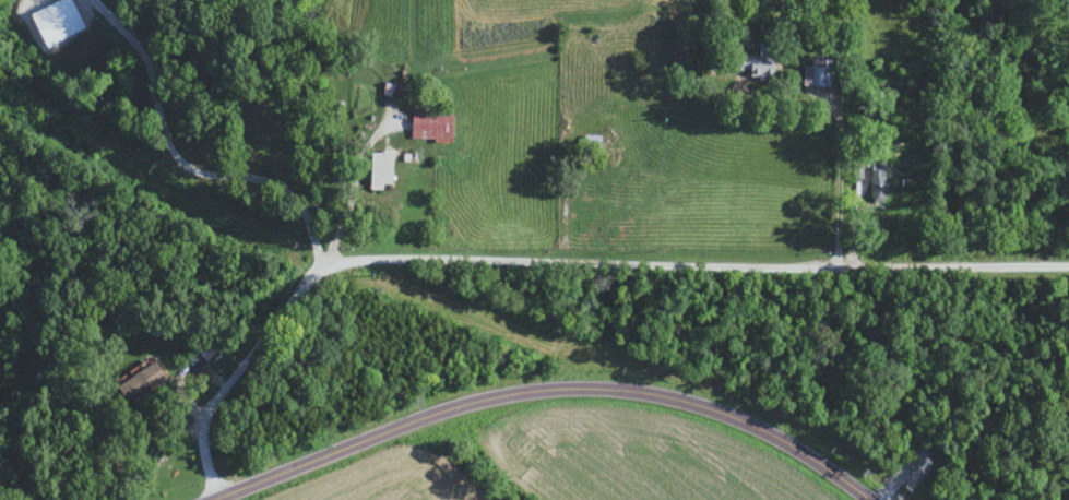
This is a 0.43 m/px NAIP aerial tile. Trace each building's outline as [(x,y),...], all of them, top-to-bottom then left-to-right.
[(771,55),(765,55),(765,45),(754,45),(754,56),(728,56),(728,74),(770,75),(771,55)] [(834,86),(834,60),(808,60),(808,67),(800,67),(800,86),(834,86)] [(406,141),(447,141),(447,114),(406,114),(406,141)] [(598,134),(579,134),(579,150),(598,150),(598,134)] [(364,189),(389,189),(389,151),(364,151),(364,189)] [(866,202),(882,202),(882,163),(866,163),(866,202)] [(206,360),(215,349),(204,339),(195,350),(206,360)] [(114,384),(125,403),(163,379),(152,361),(114,384)]
